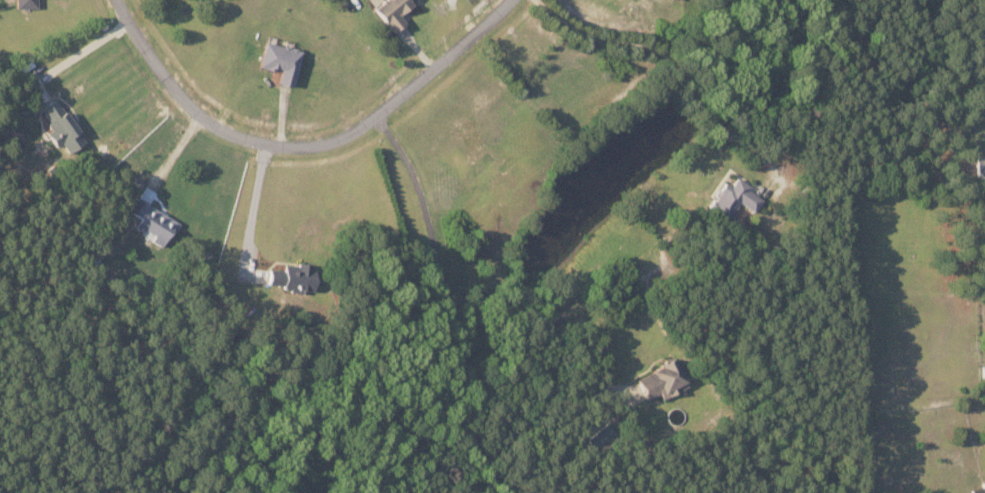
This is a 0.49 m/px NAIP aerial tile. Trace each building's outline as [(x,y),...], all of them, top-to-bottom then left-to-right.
[(37,8),(37,0),(17,0),(17,9),(37,8)] [(401,16),(415,5),(411,0),(386,0),(375,9),(395,34),(407,24),(401,16)] [(303,51),(267,42),(261,67),(282,72),(279,84),(294,87),(303,51)] [(41,107),(54,128),(48,132),(58,148),(65,144),(69,150),(85,140),(58,96),(41,107)] [(756,212),(764,198),(749,189),(751,185),(738,177),(733,186),(726,182),(712,205),(730,217),(740,202),(756,212)] [(179,220),(137,197),(129,211),(141,218),(136,226),(154,236),(152,240),(164,247),(179,220)] [(269,287),(304,289),(313,290),(315,263),(298,262),(297,268),(270,266),(269,287)] [(648,399),(661,393),(663,398),(690,387),(678,358),(638,375),(648,399)] [(983,482),(984,486),(972,489),(973,492),(984,492),(984,481),(983,482)]
